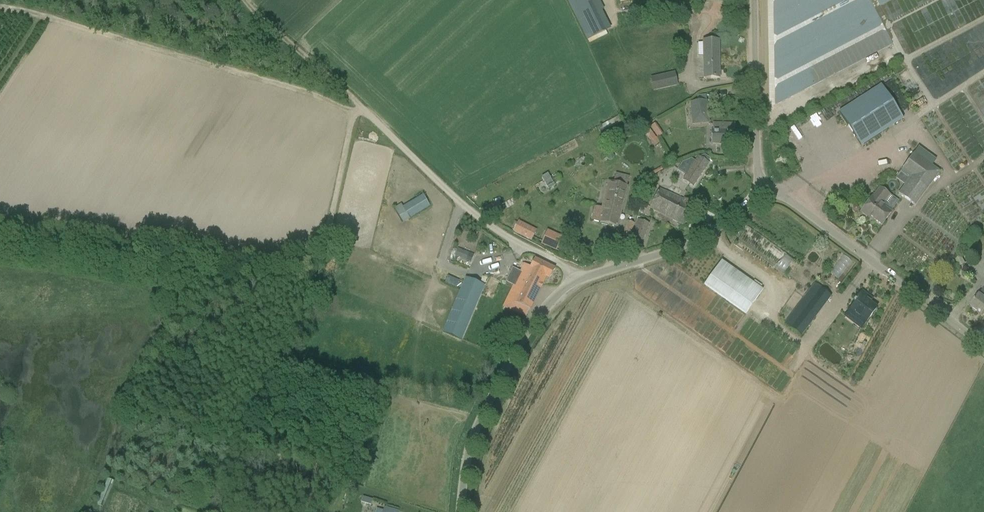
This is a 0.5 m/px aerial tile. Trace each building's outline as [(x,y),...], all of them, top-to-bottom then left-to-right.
[(573,12),(598,0),(567,0),(573,12)] [(719,79),(719,45),(719,41),(702,41),(703,79),(719,79)] [(675,72),(650,78),(653,92),(678,86),(675,72)] [(861,147),(903,120),(881,86),(839,113),(861,147)] [(692,117),(708,115),(706,101),(690,103),(692,117)] [(711,145),(747,145),(747,131),(735,131),(735,124),(713,124),(713,131),(711,131),(711,145)] [(660,145),(656,139),(651,142),(655,148),(660,145)] [(914,206),(940,171),(914,153),(897,176),(906,183),(898,194),(914,206)] [(697,169),(702,172),(708,163),(698,157),(682,179),(688,183),(697,169)] [(592,221),(617,228),(628,187),(627,187),(629,178),(616,175),(614,183),(611,182),(604,209),(596,207),(592,221)] [(695,205),(684,199),(660,187),(649,208),(675,221),(684,225),(684,226),(695,205)] [(880,187),(861,212),(870,219),(870,217),(882,226),(892,212),(883,206),(890,195),(880,187)] [(403,222),(431,207),(424,194),(395,209),(403,222)] [(631,237),(643,241),(649,225),(637,220),(631,237)] [(627,221),(625,227),(633,230),(635,224),(627,221)] [(535,231),(519,223),(514,232),(530,240),(535,231)] [(556,252),(563,237),(555,234),(554,238),(545,235),(541,245),(556,252)] [(461,259),(464,251),(458,249),(455,256),(461,259)] [(955,260),(959,267),(965,264),(961,257),(955,260)] [(507,299),(531,310),(547,281),(548,282),(555,269),(535,259),(530,267),(524,264),(507,299)] [(716,269),(704,286),(745,315),(763,290),(752,283),(746,291),(716,269)] [(459,282),(447,277),(445,283),(456,288),(459,282)] [(465,278),(442,332),(462,340),(484,286),(465,278)] [(808,293),(824,305),(831,296),(815,284),(808,293)] [(979,295),(980,295),(970,307),(982,316),(983,314),(983,288),(979,295)] [(867,321),(877,308),(867,301),(869,298),(861,292),(853,303),(854,304),(850,309),(855,312),(854,313),(861,318),(862,317),(867,321)]
